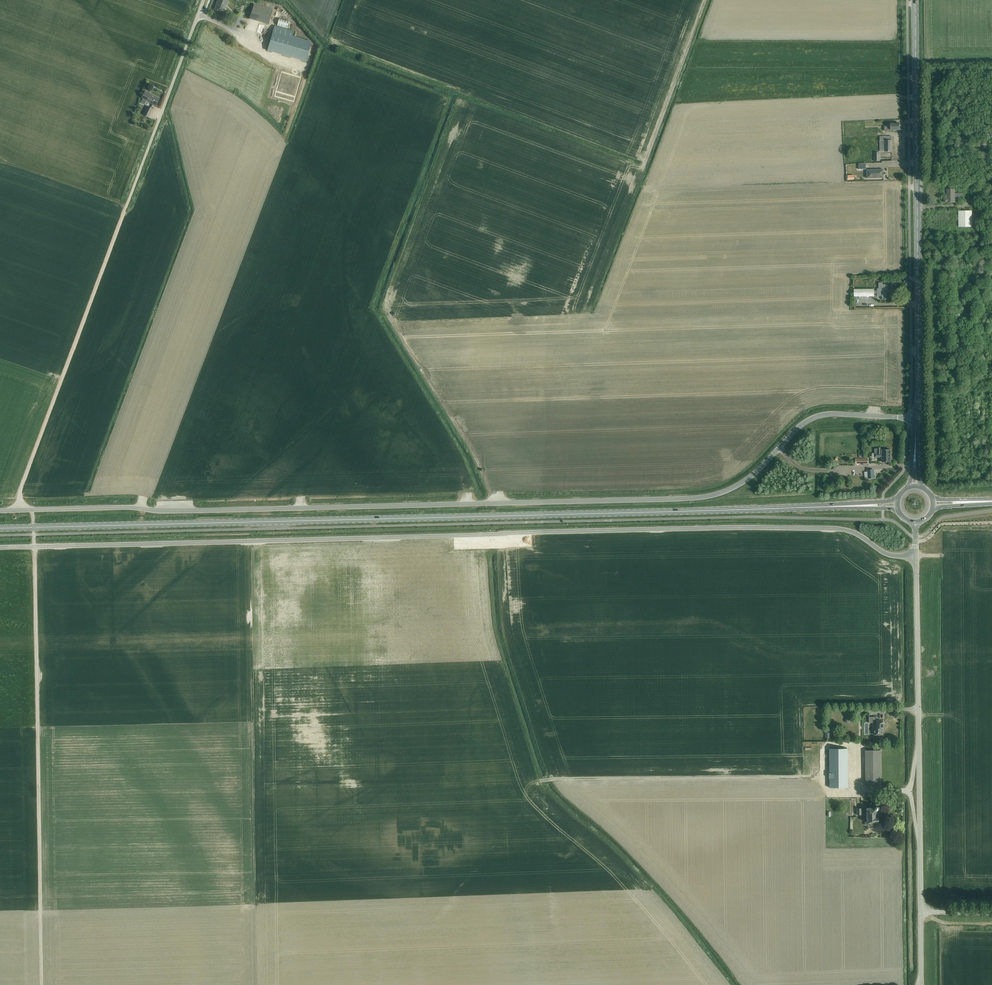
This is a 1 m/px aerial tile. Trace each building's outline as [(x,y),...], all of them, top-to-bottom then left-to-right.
[(226,0),(218,0),(215,10),(219,11),(220,9),(224,11),(228,1),(226,0)] [(268,24),(273,10),(254,4),(249,19),(268,24)] [(279,19),(277,26),(287,29),(289,21),(279,19)] [(294,32),(274,26),(267,50),(306,62),(312,42),(292,37),(294,32)] [(278,87),(275,96),(280,98),(285,99),(289,101),(294,102),(297,92),(298,88),(301,78),(296,77),(292,75),(282,72),(279,82),(278,87)] [(145,91),(142,98),(147,100),(146,101),(156,106),(159,99),(145,91)] [(148,106),(143,115),(149,118),(153,109),(148,106)] [(880,152),(884,152),(892,152),(892,137),(880,137),(880,152)] [(884,178),(884,170),(867,171),(868,179),(884,178)] [(945,202),(954,202),(954,199),(959,199),(959,200),(963,200),(963,193),(959,193),(959,194),(954,194),(954,189),(947,189),(947,198),(944,198),(944,202),(945,202)] [(959,212),(959,227),(971,226),(971,211),(959,212)] [(874,289),(854,289),(854,296),(874,296),(874,293),(877,293),(877,296),(882,296),(882,299),(886,299),(886,290),(887,290),(887,285),(882,285),(882,283),(878,283),(878,289),(877,289),(877,290),(874,290),(874,289)] [(875,453),(874,453),(875,457),(882,457),(882,462),(891,462),(891,450),(886,450),(882,450),(882,453),(881,453),(881,447),(877,447),(877,448),(875,448),(875,453)] [(884,730),(883,720),(876,720),(876,716),(869,717),(869,722),(876,722),(877,729),(875,729),(875,735),(883,734),(883,730),(884,730)] [(830,788),(848,787),(848,748),(829,749),(830,788)] [(866,785),(881,785),(880,749),(865,750),(866,785)] [(867,812),(867,822),(878,822),(878,816),(877,816),(877,810),(878,810),(878,807),(875,807),(875,808),(867,808),(867,810),(862,810),(862,808),(857,808),(857,814),(862,814),(862,812),(867,812)]
